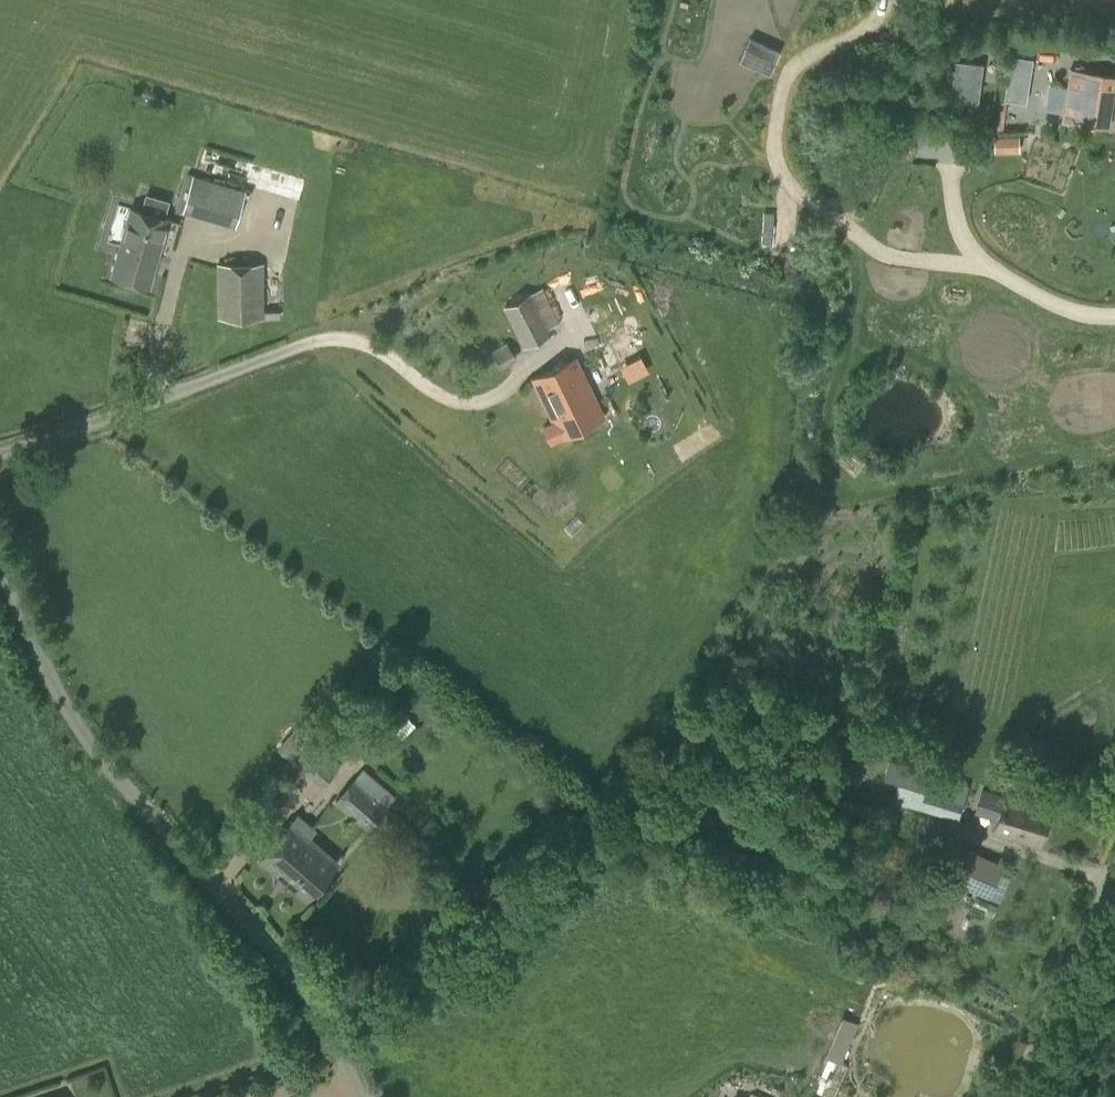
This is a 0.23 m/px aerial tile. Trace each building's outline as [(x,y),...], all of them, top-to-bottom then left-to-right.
[(940,110),(980,110),(981,59),(940,59),(940,110)] [(1065,124),(1108,129),(1114,78),(1072,71),(1065,124)] [(993,133),(993,151),(1020,152),(1020,134),(993,133)] [(182,211),(235,227),(246,192),(193,175),(182,211)] [(146,285),(164,219),(134,210),(113,275),(146,285)] [(249,247),(249,263),(216,263),(217,319),(264,319),(263,263),(268,263),(268,247),(249,247)] [(503,307),(523,349),(552,333),(549,328),(559,323),(543,289),(533,293),(532,292),(503,307)] [(629,334),(609,345),(620,365),(640,354),(629,334)] [(506,374),(501,368),(517,358),(506,341),(465,368),(480,391),(506,374)] [(552,421),(544,425),(552,441),(560,437),(561,438),(603,417),(574,358),(531,379),(552,421)] [(296,727),(278,748),(290,759),(308,738),(296,727)] [(301,769),(322,788),(339,768),(319,750),(311,760),(305,754),(297,763),(302,768),(301,769)] [(958,820),(968,784),(875,756),(864,791),(958,820)] [(367,827),(395,798),(363,768),(335,797),(367,827)] [(994,830),(1039,844),(1050,810),(1004,796),(994,830)] [(992,814),(994,803),(975,798),(972,809),(992,814)] [(989,829),(991,814),(970,812),(969,827),(989,829)] [(306,899),(338,862),(291,822),(259,859),(306,899)] [(969,850),(954,883),(1000,901),(1009,879),(998,874),(1002,865),(969,850)] [(842,1061),(858,1022),(840,1014),(824,1054),(842,1061)]
